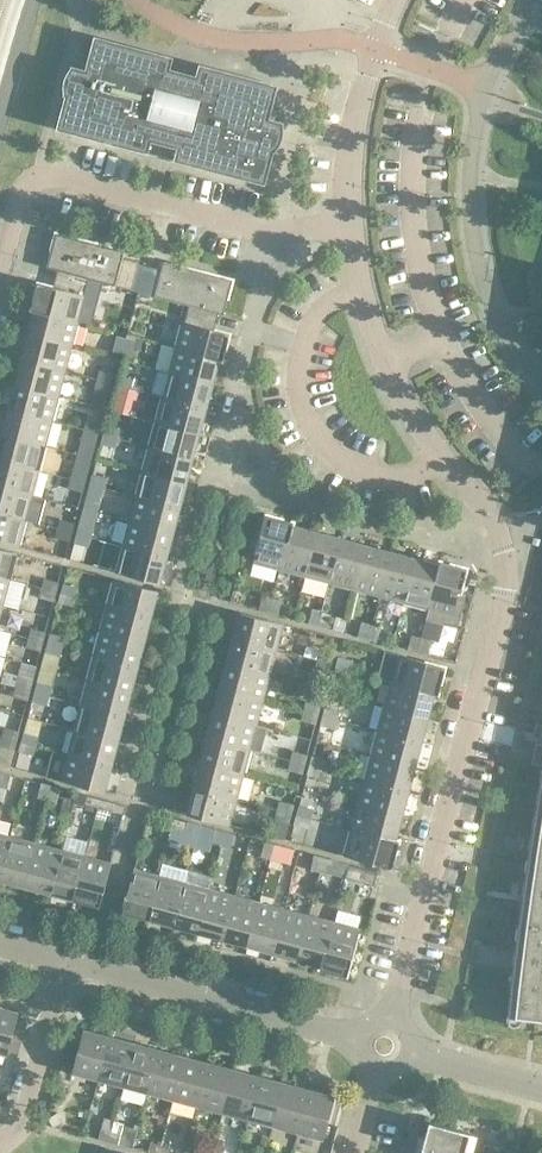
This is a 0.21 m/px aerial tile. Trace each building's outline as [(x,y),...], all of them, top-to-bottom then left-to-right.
[(93,36),(88,53),(87,59),(86,59),(86,58),(86,56),(85,55),(84,54),(82,54),(81,54),(79,54),(78,55),(77,56),(77,57),(77,59),(77,60),(78,62),(79,63),(80,63),(79,68),(70,66),(70,67),(68,70),(67,72),(65,75),(64,78),(63,80),(62,84),(62,87),(62,90),(63,94),(62,95),(64,96),(55,129),(147,154),(150,141),(176,148),(172,161),(264,185),(273,151),(275,152),(275,150),(277,148),(278,146),(280,143),(281,140),(281,138),(282,135),(282,132),(282,129),(282,127),(282,124),(282,122),(273,120),(274,115),(276,115),(278,115),(279,114),(280,113),(281,111),(281,110),(280,108),(280,107),(278,106),(277,105),(275,105),(274,105),(273,106),(272,107),(271,108),(270,108),(277,85),(198,64),(194,80),(168,73),(172,57),(93,36)] [(57,271),(86,278),(131,290),(138,263),(138,261),(122,257),(123,251),(55,233),(45,268),(57,271)] [(232,280),(163,261),(161,269),(154,296),(188,305),(217,313),(222,315),(232,280)] [(161,269),(138,263),(131,290),(154,296),(161,269)] [(86,278),(57,271),(52,287),(37,283),(30,310),(34,311),(34,310),(77,321),(83,295),(82,295),(86,278)] [(217,313),(188,305),(183,322),(182,321),(175,347),(218,359),(217,360),(221,361),(229,334),(213,330),(217,313)] [(34,310),(34,311),(28,335),(70,346),(77,321),(34,310)] [(70,346),(28,335),(21,360),(63,371),(70,346)] [(112,350),(119,352),(121,353),(125,339),(116,336),(112,350)] [(134,341),(125,339),(121,353),(131,355),(134,341)] [(155,369),(157,369),(211,384),(217,360),(218,359),(175,347),(161,344),(155,369)] [(63,371),(21,360),(14,384),(57,396),(63,371)] [(211,384),(157,369),(151,394),(162,397),(205,408),(211,384)] [(99,370),(96,379),(110,383),(113,374),(99,370)] [(132,379),(118,375),(116,385),(130,388),(132,379)] [(110,383),(96,379),(94,389),(108,393),(110,383)] [(57,396),(14,384),(8,409),(50,420),(57,396)] [(130,388),(116,385),(113,394),(127,398),(130,388)] [(205,408),(162,397),(155,422),(198,433),(205,408)] [(50,420),(8,409),(1,434),(44,445),(50,420)] [(85,420),(83,429),(97,433),(100,424),(85,420)] [(198,433),(155,422),(149,447),(191,458),(198,433)] [(119,429),(105,425),(103,434),(117,438),(119,429)] [(97,433),(83,429),(80,438),(95,442),(97,433)] [(1,434),(0,439),(0,460),(37,470),(44,445),(1,434)] [(117,438),(103,434),(100,444),(114,447),(117,438)] [(191,458),(149,447),(142,472),(185,483),(191,458)] [(0,460),(0,487),(31,495),(37,470),(0,460)] [(72,469),(70,479),(84,482),(86,473),(72,469)] [(185,483),(142,472),(136,496),(178,508),(185,483)] [(106,478),(92,475),(89,484),(104,488),(106,478)] [(84,482),(70,479),(67,488),(81,492),(84,482)] [(104,488),(89,484),(87,493),(101,497),(104,488)] [(24,520),(31,495),(0,487),(0,513),(24,520)] [(178,508),(136,496),(129,521),(172,532),(178,508)] [(17,546),(24,520),(0,513),(0,541),(17,546)] [(265,515),(264,519),(253,562),(279,569),(290,526),(292,526),(293,522),(265,515)] [(59,519),(56,528),(71,532),(73,523),(59,519)] [(172,532),(129,521),(123,546),(165,557),(172,532)] [(93,528),(79,524),(76,534),(90,537),(93,528)] [(290,526),(279,569),(304,575),(315,533),(292,526),(290,526)] [(71,532),(56,528),(54,538),(68,541),(71,532)] [(340,539),(315,533),(304,575),(328,582),(340,539)] [(90,537),(76,534),(74,543),(88,547),(90,537)] [(364,546),(340,539),(328,582),(353,588),(364,546)] [(165,557),(123,546),(116,572),(158,583),(165,557)] [(389,552),(364,546),(353,588),(378,595),(389,552)] [(8,579),(15,553),(0,549),(0,577),(8,579)] [(414,559),(389,552),(378,595),(403,602),(414,559)] [(439,566),(437,565),(414,559),(403,602),(428,608),(439,566)] [(439,561),(437,565),(439,566),(428,608),(425,620),(456,628),(464,597),(459,596),(466,568),(439,561)] [(2,604),(8,579),(0,577),(0,603),(2,604)] [(43,578),(41,588),(55,591),(57,582),(43,578)] [(156,591),(114,579),(107,605),(150,617),(156,591)] [(77,587),(63,584),(60,593),(75,597),(77,587)] [(55,591),(41,588),(38,597),(52,601),(55,591)] [(75,597),(60,593),(58,602),(72,606),(75,597)] [(262,595),(258,610),(267,612),(271,598),(262,595)] [(280,600),(271,598),(267,612),(277,614),(280,600)] [(150,617),(107,605),(100,630),(143,641),(150,617)] [(311,609),(308,623),(317,625),(321,611),(311,609)] [(330,614),(321,611),(317,625),(326,628),(330,614)] [(282,624),(239,612),(232,639),(275,650),(282,624)] [(361,622),(357,636),(367,638),(370,624),(361,622)] [(380,627),(370,624),(367,638),(376,641),(380,627)] [(30,628),(28,637),(42,641),(44,632),(30,628)] [(143,641),(100,630),(94,655),(136,666),(143,641)] [(64,637),(50,633),(47,643),(61,646),(64,637)] [(411,635),(407,649),(416,652),(420,638),(411,635)] [(42,641),(28,637),(25,647),(39,651),(42,641)] [(429,640),(420,638),(416,652),(425,654),(429,640)] [(275,650),(232,639),(226,663),(268,675),(275,650)] [(61,646),(47,643),(45,652),(59,656),(61,646)] [(444,667),(384,651),(377,677),(391,681),(433,692),(433,693),(437,694),(444,667)] [(318,652),(316,661),(330,665),(332,655),(318,652)] [(136,666),(94,655),(87,680),(130,691),(136,666)] [(352,661),(338,657),(335,666),(349,670),(352,661)] [(330,665),(316,661),(313,670),(327,674),(330,665)] [(21,662),(17,678),(31,681),(35,666),(21,662)] [(268,675),(226,663),(219,688),(262,699),(268,675)] [(349,670),(335,666),(333,675),(347,679),(349,670)] [(17,678),(14,687),(29,691),(31,681),(17,678)] [(130,691),(87,680),(81,705),(123,716),(130,691)] [(433,692),(391,681),(384,706),(427,717),(433,693),(433,692)] [(51,687),(37,683),(34,692),(48,696),(51,687)] [(29,691),(14,687),(12,696),(26,700),(29,691)] [(262,699),(219,688),(212,713),(255,724),(262,699)] [(48,696),(34,692),(32,702),(46,705),(48,696)] [(305,701),(303,710),(317,714),(319,705),(305,701)] [(123,716),(81,705),(74,729),(117,741),(123,716)] [(339,710),(325,706),(322,716),(336,719),(339,710)] [(427,717),(384,706),(378,730),(420,742),(427,717)] [(317,714),(303,710),(300,720),(314,724),(317,714)] [(266,727),(255,724),(212,713),(206,738),(248,749),(260,752),(266,727)] [(336,719),(322,716),(320,725),(334,729),(336,719)] [(4,727),(1,737),(15,740),(18,731),(4,727)] [(117,741),(74,729),(67,754),(110,766),(117,741)] [(420,742),(378,730),(371,755),(413,766),(420,742)] [(38,736),(23,733),(21,742),(35,746),(38,736)] [(1,737),(0,741),(0,746),(13,750),(15,740),(1,737)] [(248,749),(206,738),(199,763),(242,774),(248,749)] [(535,740),(531,761),(541,762),(537,787),(534,810),(530,833),(523,879),(520,901),(510,900),(507,921),(517,922),(514,947),(508,993),(507,1009),(507,1014),(506,1015),(506,1017),(506,1018),(507,1021),(507,1022),(509,1023),(510,1024),(511,1025),(513,1025),(515,1025),(516,1025),(518,1024),(519,1023),(520,1022),(521,1021),(521,1020),(521,1018),(532,1019),(541,1020),(541,741),(535,740)] [(35,746),(21,742),(18,751),(33,755),(35,746)] [(292,751),(289,760),(303,764),(306,755),(292,751)] [(110,766),(67,754),(61,780),(103,791),(110,766)] [(413,766),(371,755),(364,780),(407,791),(413,766)] [(326,760),(311,756),(309,765),(323,769),(326,760)] [(303,764),(289,760),(287,770),(301,773),(303,764)] [(242,774),(199,763),(193,787),(235,799),(242,774)] [(323,769),(309,765),(307,775),(321,779),(323,769)] [(0,772),(0,787),(6,788),(10,774),(0,772)] [(407,791),(364,780),(358,805),(400,816),(407,791)] [(50,785),(40,782),(37,797),(46,799),(50,785)] [(59,787),(50,785),(46,799),(55,802),(59,787)] [(235,799),(193,787),(186,814),(228,825),(235,799)] [(99,798),(86,795),(83,804),(97,808),(99,798)] [(125,805),(99,798),(97,808),(123,814),(125,805)] [(279,801),(276,810),(290,814),(293,804),(279,801)] [(400,816),(358,805),(351,830),(394,841),(394,839),(400,816)] [(312,810),(298,806),(296,815),(310,819),(312,810)] [(274,819),(271,829),(285,832),(288,823),(290,814),(276,810),(274,819)] [(174,818),(148,811),(146,820),(172,827),(174,818)] [(310,819),(296,815),(293,825),(307,828),(310,819)] [(188,822),(174,818),(172,827),(185,831),(188,822)] [(224,831),(215,829),(211,843),(220,845),(224,831)] [(394,841),(351,830),(344,856),(391,868),(398,840),(394,839),(394,841)] [(233,834),(224,831),(220,845),(230,848),(233,834)] [(0,834),(0,873),(10,837),(0,834)] [(10,837),(0,873),(0,880),(23,886),(34,843),(10,837)] [(273,844),(264,842),(260,856),(269,858),(273,844)] [(59,850),(34,843),(23,886),(48,892),(59,850)] [(273,844),(269,858),(279,861),(291,864),(294,850),(282,847),(273,844)] [(84,856),(59,850),(48,892),(73,899),(84,856)] [(323,858),(314,855),(310,869),(319,872),(323,858)] [(110,863),(84,856),(73,899),(99,906),(110,863)] [(332,860),(323,858),(319,872),(329,874),(332,860)] [(376,872),(348,864),(344,878),(373,886),(376,872)] [(159,876),(133,869),(122,912),(148,919),(159,876)] [(184,883),(159,876),(148,919),(172,925),(184,883)] [(208,889),(184,883),(172,925),(197,932),(208,889)] [(233,896),(208,889),(197,932),(222,939),(233,896)] [(258,903),(233,896),(222,939),(247,945),(258,903)] [(283,909),(258,903),(247,945),(272,952),(283,909)] [(308,916),(283,909),(272,952),(296,958),(308,916)] [(332,922),(308,916),(296,958),(320,964),(321,965),(332,922)] [(358,929),(332,922),(321,965),(320,964),(319,969),(346,976),(358,929)] [(0,1008),(0,1052),(7,1054),(18,1013),(0,1008)] [(109,1037),(82,1030),(80,1039),(74,1062),(71,1071),(98,1078),(109,1037)] [(68,1036),(62,1058),(74,1062),(80,1039),(68,1036)] [(133,1043),(109,1037),(98,1078),(122,1085),(133,1043)] [(158,1050),(133,1043),(122,1085),(147,1091),(158,1050)] [(183,1057),(158,1050),(147,1091),(172,1098),(183,1057)] [(208,1063),(183,1057),(172,1098),(197,1105),(208,1063)] [(233,1070),(208,1063),(197,1105),(222,1111),(233,1070)] [(258,1077),(233,1070),(222,1111),(247,1118),(258,1077)] [(283,1083),(258,1077),(247,1118),(272,1125),(283,1083)] [(308,1090),(283,1083),(272,1125),(297,1131),(308,1090)] [(334,1097),(308,1090),(297,1131),(323,1138),(334,1097)] [(56,1112),(47,1118),(53,1127),(62,1122),(56,1112)] [(428,1121),(421,1147),(443,1152),(464,1152),(470,1132),(428,1121)] [(100,1129),(98,1139),(107,1141),(110,1131),(100,1129)] [(120,1134),(110,1131),(107,1141),(117,1144),(120,1134)] [(408,1133),(406,1143),(416,1146),(418,1136),(408,1133)] [(147,1152),(152,1152),(157,1152),(160,1144),(150,1142),(147,1152)] [(406,1143),(403,1152),(414,1152),(416,1146),(406,1143)] [(160,1144),(157,1152),(168,1152),(170,1147),(160,1144)]
